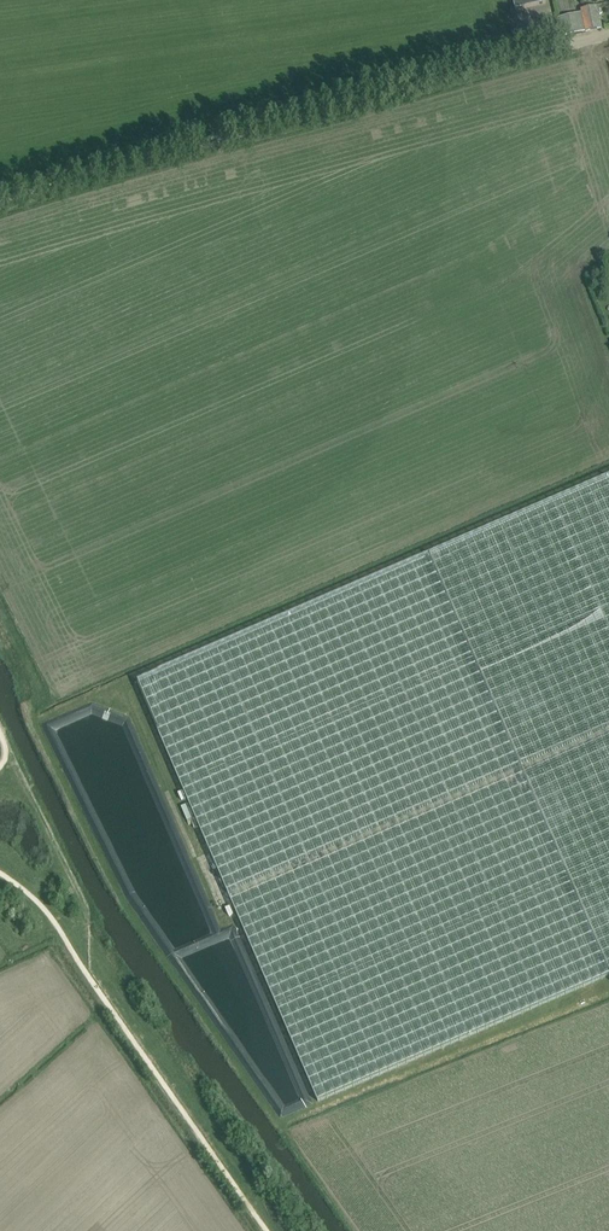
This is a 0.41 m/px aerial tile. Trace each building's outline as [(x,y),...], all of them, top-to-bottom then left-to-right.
[(545,0),(513,0),(516,10),(546,3),(545,0)] [(579,5),(576,6),(575,0),(555,0),(564,37),(585,32),(585,31),(580,10),(579,5)] [(602,27),(597,6),(580,10),(585,31),(602,27)] [(138,681),(320,1103),(608,978),(608,477),(138,681)]
